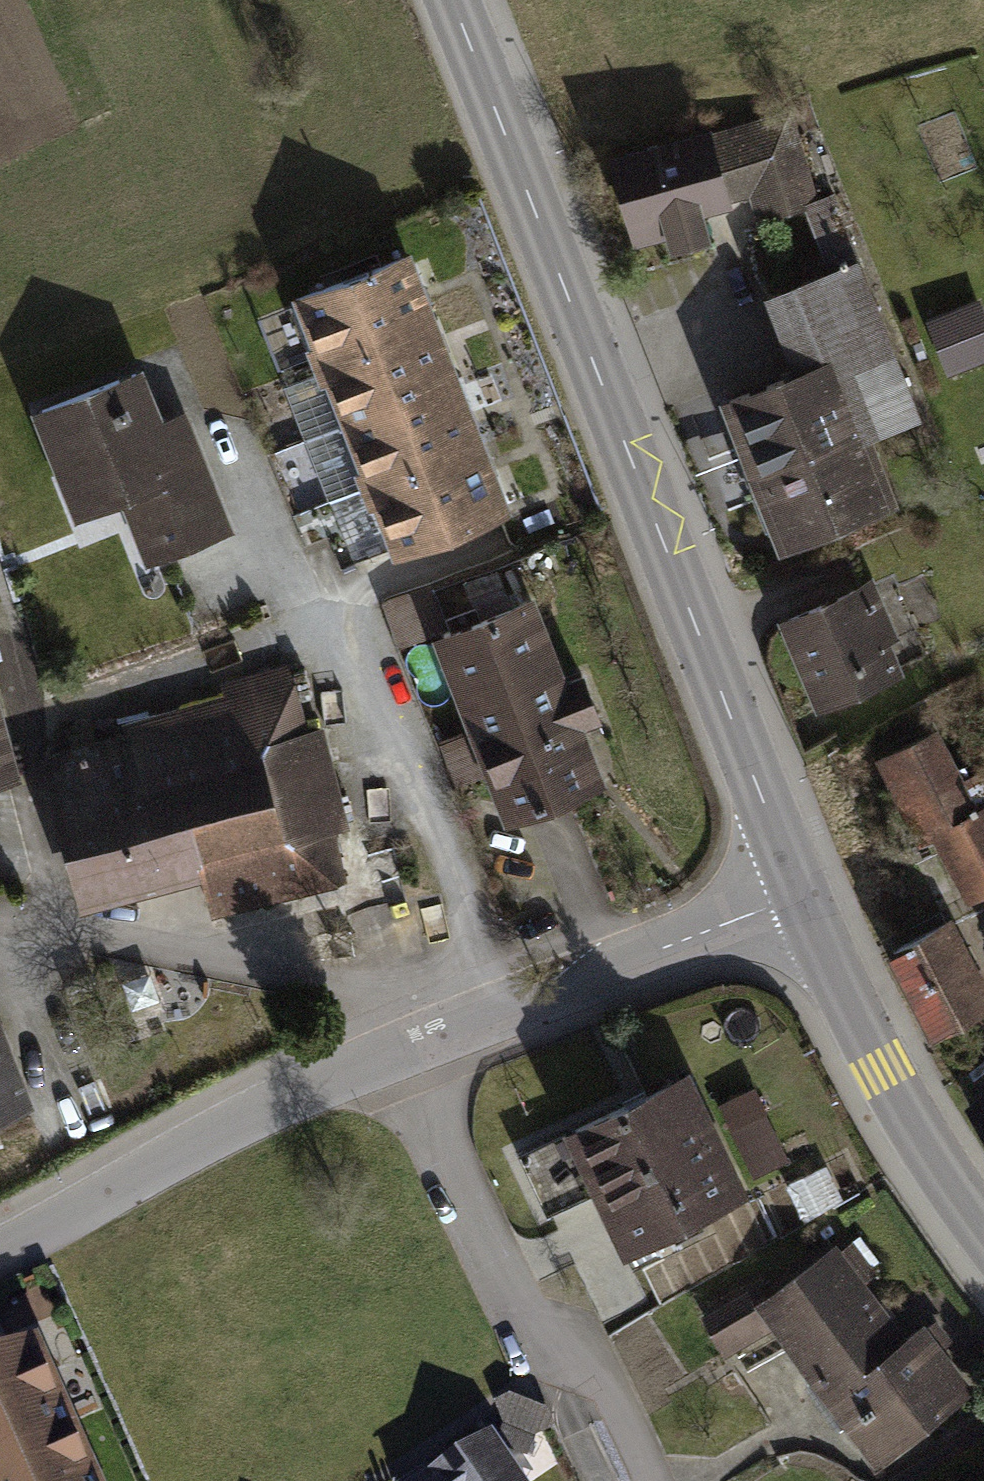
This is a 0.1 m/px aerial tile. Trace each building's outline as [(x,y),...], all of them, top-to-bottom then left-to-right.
[(788,116),(615,162),(632,222),(664,212),(673,244),(706,236),(698,202),(726,195),(726,193),(754,186),(763,215),(809,203),(834,270),(857,261),(831,195),(813,202),(788,116)] [(426,320),(402,257),(295,299),(319,361),(426,320)] [(729,400),(785,542),(888,501),(863,437),(917,416),(857,261),(834,270),(773,293),(804,372),(729,400)] [(451,383),(426,320),(319,361),(343,424),(451,383)] [(970,375),(983,369),(983,321),(953,333),(970,375)] [(118,380),(42,410),(65,470),(77,465),(90,498),(141,477),(172,550),(224,530),(195,455),(168,453),(146,401),(129,407),(118,380)] [(475,445),(451,383),(343,424),(367,487),(475,445)] [(499,508),(475,445),(367,487),(391,549),(499,508)] [(756,500),(735,447),(709,457),(730,510),(756,500)] [(499,564),(509,592),(534,583),(525,555),(499,564)] [(860,590),(787,619),(820,698),(919,658),(890,588),(863,599),(860,590)] [(514,811),(595,780),(573,723),(597,714),(582,676),(559,685),(526,600),(444,632),(468,694),(479,690),(507,763),(496,767),(514,811)] [(394,634),(412,627),(403,603),(385,610),(394,634)] [(207,719),(52,759),(86,892),(199,863),(211,909),(335,877),(322,828),(341,823),(317,729),(304,732),(287,668),(228,683),(234,708),(206,715),(207,719)] [(443,740),(457,779),(483,770),(469,731),(443,740)] [(881,756),(922,838),(945,827),(976,887),(983,883),(983,772),(959,785),(932,731),(881,756)] [(983,1006),(983,996),(947,923),(893,950),(935,1031),(983,1006)] [(24,1103),(0,1044),(0,1113),(24,1103)] [(684,1078),(521,1155),(548,1210),(602,1184),(628,1240),(737,1188),(684,1078)] [(754,1090),(722,1105),(731,1124),(763,1109),(754,1090)] [(983,1129),(983,1102),(972,1110),(983,1129)] [(835,1255),(857,1285),(875,1272),(853,1243),(835,1255)] [(831,1251),(764,1302),(770,1310),(850,1416),(858,1411),(883,1444),(931,1408),(934,1412),(966,1390),(934,1349),(946,1339),(933,1323),(921,1333),(918,1329),(902,1343),(857,1285),(835,1255),(831,1251)] [(770,1310),(764,1302),(755,1289),(708,1317),(726,1348),(757,1330),(752,1320),(770,1310)] [(33,1356),(0,1371),(0,1480),(88,1480),(33,1356)] [(498,1407),(506,1423),(535,1434),(548,1425),(543,1412),(511,1400),(498,1407)] [(506,1423),(498,1443),(527,1454),(535,1434),(506,1423)] [(485,1441),(425,1480),(513,1480),(485,1441)]
